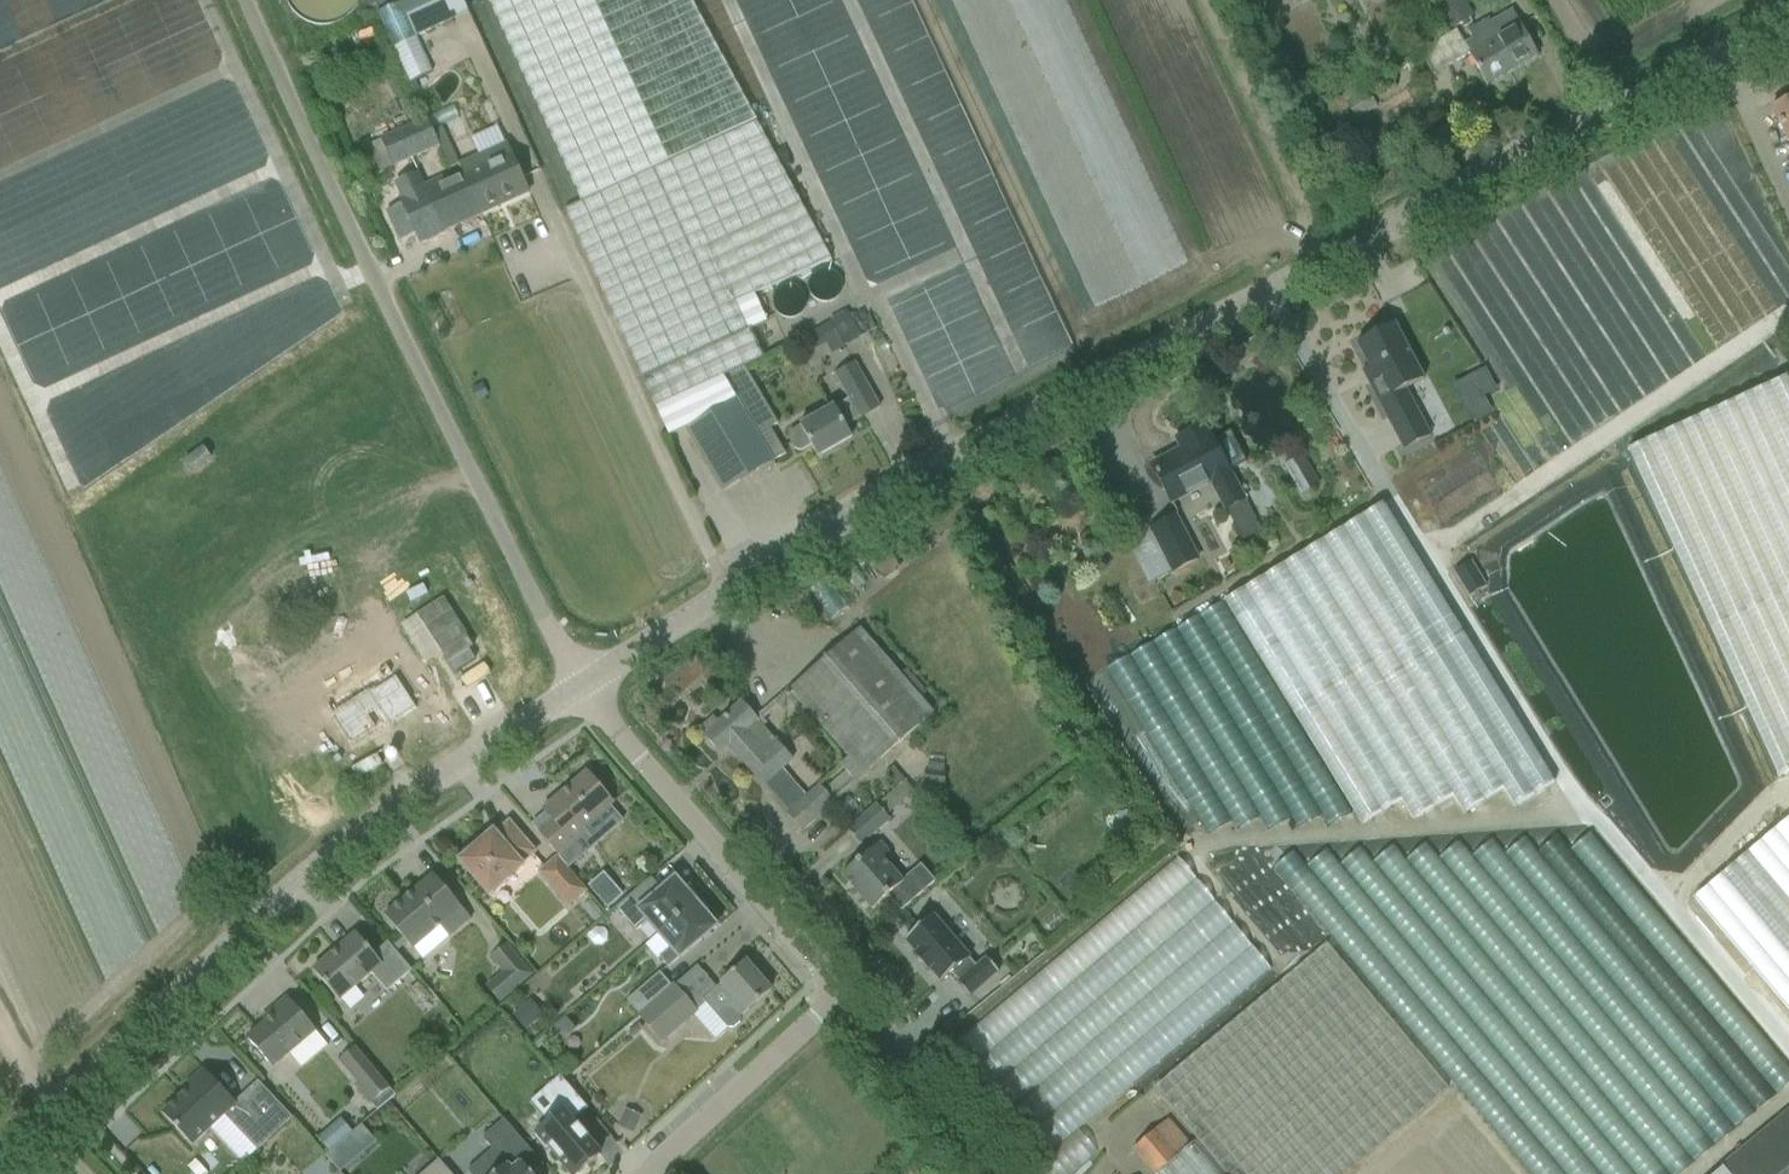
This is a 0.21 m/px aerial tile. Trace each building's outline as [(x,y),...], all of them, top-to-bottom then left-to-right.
[(417,38),(469,14),(463,0),(402,0),(400,1),(417,38)] [(754,295),(830,259),(697,0),(487,0),(579,202),(564,210),(669,437),(686,429),(724,492),(766,467),(768,471),(776,466),(773,462),(786,455),(771,429),(778,424),(745,368),(763,359),(749,331),(767,322),(754,295)] [(1451,30),(1467,20),(1458,3),(1463,0),(1433,0),(1451,30)] [(433,73),(417,38),(400,1),(379,11),(391,38),(412,83),(433,73)] [(1457,31),(1420,52),(1433,75),(1470,55),(1487,86),(1510,73),(1538,57),(1526,36),(1516,18),(1512,11),(1499,18),(1490,23),(1488,20),(1467,31),(1473,41),(1464,45),(1457,31)] [(1348,107),(1355,120),(1377,109),(1368,91),(1357,96),(1353,89),(1337,97),(1343,110),(1348,107)] [(1772,109),(1788,143),(1788,100),(1772,109)] [(371,177),(393,168),(439,146),(427,120),(359,151),(371,177)] [(464,176),(463,177),(467,185),(468,185),(481,214),(529,193),(506,144),(459,165),(464,176)] [(446,178),(422,189),(442,232),(481,214),(468,185),(467,185),(463,177),(449,183),(446,178)] [(829,322),(816,329),(829,353),(842,346),(843,347),(861,337),(847,311),(828,321),(829,322)] [(1394,326),(1357,346),(1370,369),(1362,374),(1404,452),(1430,438),(1405,390),(1423,380),(1394,326)] [(811,445),(818,458),(852,438),(846,427),(862,418),(880,408),(855,364),(836,375),(851,401),(836,409),(835,407),(820,413),(799,425),(800,426),(790,433),(788,439),(794,450),(800,451),(811,445)] [(1487,370),(1475,376),(1487,398),(1499,392),(1487,370)] [(1182,450),(1151,466),(1163,488),(1171,504),(1211,483),(1226,512),(1228,511),(1245,502),(1222,457),(1210,435),(1208,436),(1203,426),(1177,439),(1182,450)] [(191,473),(211,459),(203,448),(183,462),(191,473)] [(1320,486),(1302,455),(1283,467),(1301,497),(1320,486)] [(1177,516),(1134,539),(1156,582),(1199,559),(1177,516)] [(1173,593),(1170,602),(1179,606),(1182,596),(1173,593)] [(466,646),(436,596),(407,614),(444,676),(465,663),(458,651),(466,646)] [(794,687),(789,691),(864,775),(868,771),(934,714),(858,628),(793,686),(794,687)] [(388,667),(367,680),(361,684),(389,727),(417,709),(397,678),(396,679),(388,667)] [(803,831),(821,815),(835,804),(833,803),(864,776),(848,758),(840,765),(846,772),(825,791),(819,785),(807,796),(783,770),(794,761),(741,702),(718,723),(713,719),(703,727),(707,733),(704,736),(720,754),(729,747),(763,786),(765,785),(790,812),(788,813),(803,831)] [(797,703),(773,716),(780,730),(804,717),(797,703)] [(927,769),(924,787),(943,789),(945,772),(927,769)] [(547,814),(533,825),(539,833),(558,855),(557,856),(568,869),(583,856),(574,845),(587,833),(584,829),(614,804),(587,773),(544,810),(547,814)] [(877,805),(848,831),(861,845),(890,820),(877,805)] [(460,862),(489,896),(523,867),(521,865),(535,853),(509,823),(488,842),(486,839),(460,862)] [(1134,827),(1122,830),(1119,842),(1131,846),(1135,832),(1134,827)] [(1788,1003),(1788,833),(1788,832),(1705,900),(1788,1003)] [(1532,1173),(1697,1173),(1788,1104),(1788,1071),(1607,833),(1578,855),(1567,840),(1546,856),(1535,842),(1513,859),(1501,843),(1481,859),(1469,844),(1446,862),(1435,847),(1413,864),(1402,849),(1380,866),(1369,851),(1348,867),(1337,852),(1314,870),(1304,857),(1294,864),(1532,1173)] [(842,876),(872,910),(888,897),(901,912),(929,888),(916,873),(904,883),(883,860),(889,854),(880,843),(842,876)] [(557,856),(537,873),(568,909),(587,892),(568,869),(557,856)] [(1089,1134),(1283,974),(1188,860),(957,1051),(1059,1173),(1086,1173),(1107,1156),(1089,1134)] [(471,920),(433,875),(384,916),(413,950),(444,923),(452,933),(450,935),(451,936),(471,920)] [(603,875),(592,885),(610,909),(620,898),(603,875)] [(659,935),(700,900),(690,890),(685,891),(675,879),(662,891),(651,878),(617,908),(637,932),(648,922),(659,935)] [(709,911),(700,900),(659,935),(671,948),(660,957),(669,968),(679,958),(680,959),(717,927),(707,916),(709,911)] [(998,973),(985,957),(975,966),(969,959),(970,958),(934,916),(905,941),(916,954),(913,957),(927,973),(930,970),(941,983),(952,974),(959,982),(957,984),(969,998),(998,973)] [(356,934),(313,971),(339,1002),(372,974),(387,992),(412,972),(388,943),(374,955),(356,934)] [(546,938),(534,949),(546,963),(558,953),(546,938)] [(507,944),(491,958),(517,989),(533,975),(507,944)] [(1446,1089),(1326,944),(1153,1088),(1198,1142),(1160,1173),(1344,1173),(1446,1089)] [(741,1017),(753,1007),(771,991),(747,962),(703,1000),(728,1029),(733,1029),(740,1023),(741,1017)] [(639,1016),(673,987),(660,972),(626,1002),(639,1016)] [(432,997),(419,983),(410,990),(423,1005),(432,997)] [(673,987),(639,1016),(662,1043),(697,1012),(674,986),(673,987)] [(272,1068),(316,1031),(287,998),(269,1013),(272,1017),(247,1039),(272,1068)] [(530,1002),(514,1016),(526,1029),(542,1015),(530,1002)] [(195,1045),(174,1064),(183,1074),(205,1054),(195,1045)] [(371,1104),(377,1111),(395,1096),(355,1048),(338,1062),(357,1083),(354,1086),(370,1105),(371,1104)] [(189,1089),(162,1114),(192,1146),(224,1116),(257,1151),(292,1118),(258,1082),(235,1103),(204,1070),(187,1086),(189,1089)] [(533,1137),(545,1152),(550,1148),(571,1173),(576,1173),(599,1155),(586,1140),(589,1138),(578,1126),(576,1128),(571,1122),(587,1109),(560,1076),(543,1090),(558,1108),(544,1120),(549,1124),(533,1137)] [(1720,1165),(1723,1168),(1716,1173),(1788,1173),(1788,1108),(1720,1165)] [(627,1112),(619,1128),(632,1133),(639,1117),(627,1112)] [(1194,1141),(1170,1114),(1131,1150),(1153,1173),(1159,1173),(1194,1141)] [(496,1173),(530,1173),(516,1157),(527,1147),(504,1121),(483,1139),(506,1165),(496,1173)] [(328,1159),(340,1173),(343,1173),(353,1166),(339,1149),(328,1159)] [(423,1173),(451,1173),(439,1160),(423,1173)]
